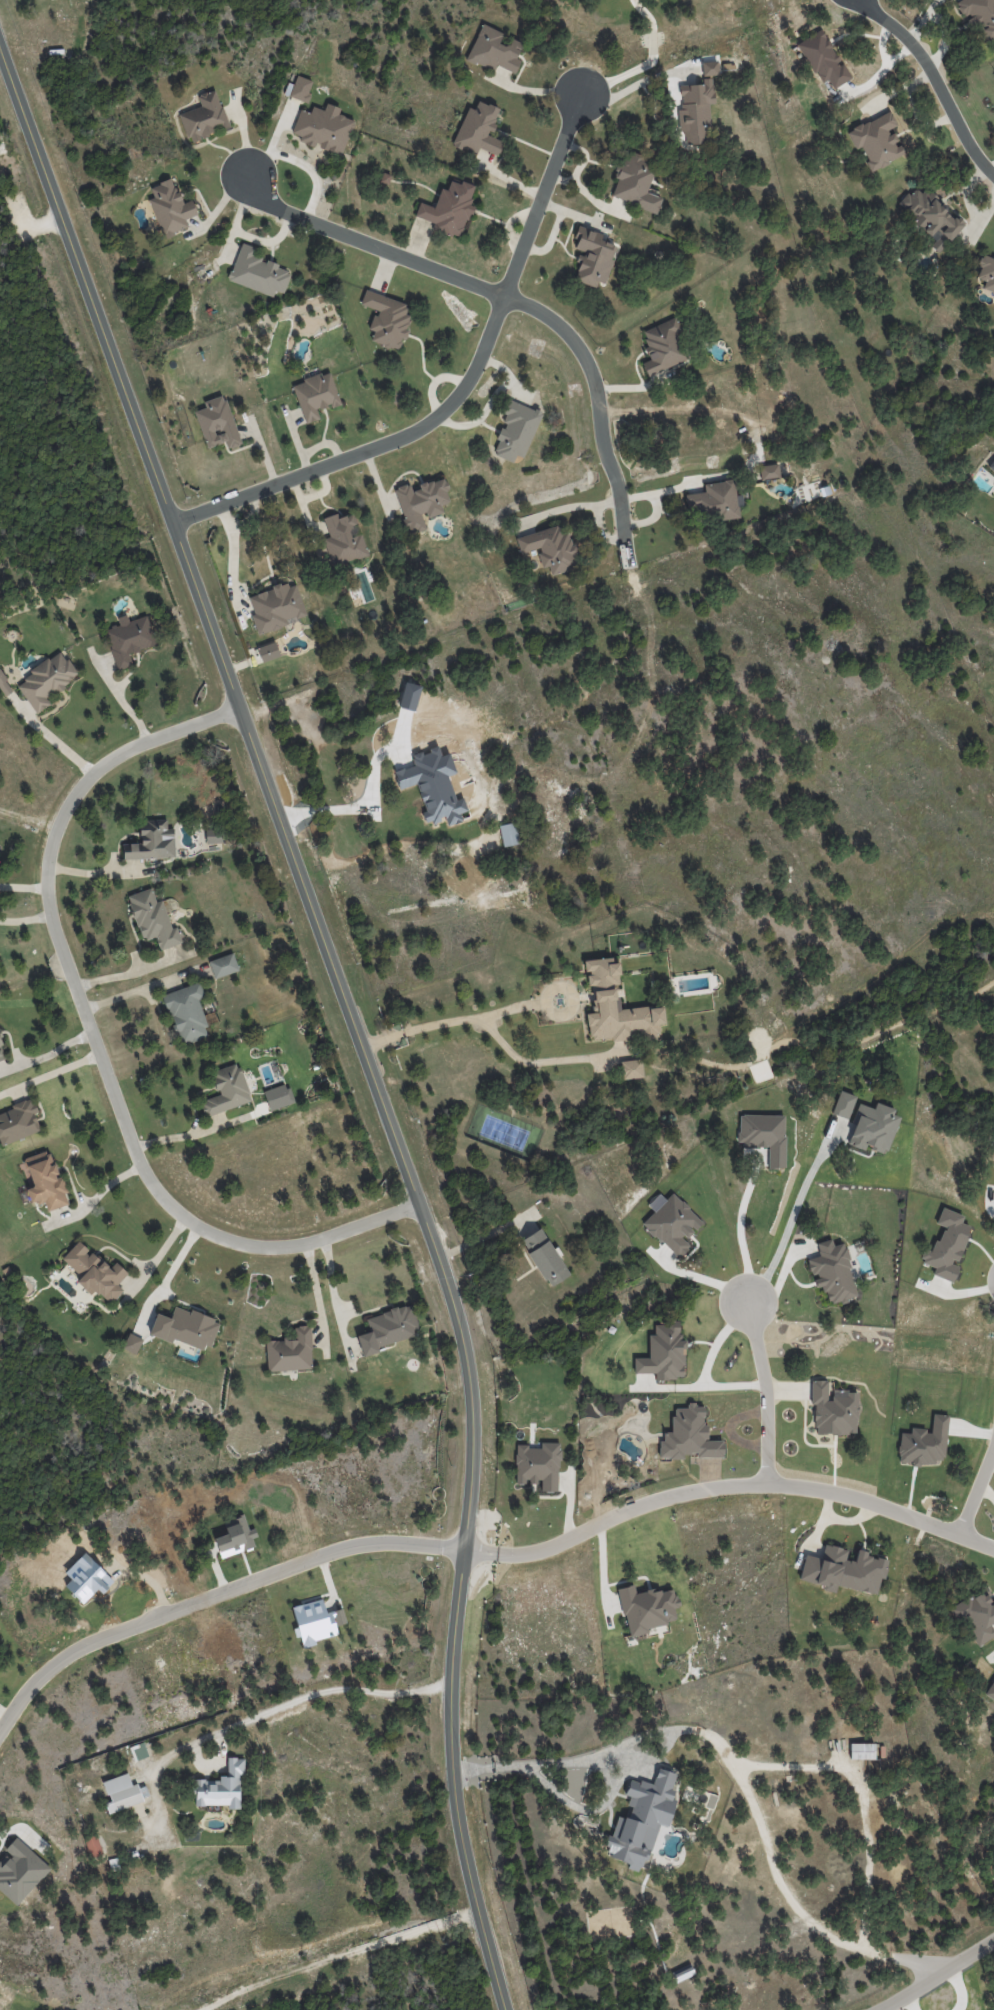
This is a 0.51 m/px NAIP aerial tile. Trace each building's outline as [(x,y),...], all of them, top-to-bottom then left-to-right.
[(962,18),(968,15),(984,45),(993,40),(993,0),(954,0),(962,18)] [(515,73),(520,59),(516,57),(522,43),(510,38),(507,46),(498,43),(503,33),(481,24),(466,60),(494,71),(496,65),(515,73)] [(795,43),(809,71),(814,69),(820,80),(827,77),(832,88),(847,80),(822,30),(795,43)] [(702,84),(679,85),(682,145),(710,143),(707,103),(718,103),(715,62),(701,63),(702,84)] [(305,102),(313,81),(296,75),(288,96),(305,102)] [(179,114),(188,142),(229,127),(216,90),(197,97),(200,106),(179,114)] [(468,107),(451,146),(475,156),(479,148),(497,156),(503,142),(488,136),(499,109),(478,100),(474,109),(468,107)] [(353,120),(338,115),(340,108),(326,104),(324,110),(312,106),(310,113),(299,110),(292,134),(301,136),(300,141),(321,147),(321,148),(343,155),(353,120)] [(870,171),(903,157),(892,130),(897,128),(890,112),(846,130),(854,149),(860,147),(870,171)] [(611,196),(655,214),(662,199),(644,192),(656,162),(629,150),(621,167),(617,165),(612,177),(618,180),(611,196)] [(148,199),(162,237),(188,228),(185,219),(197,214),(192,200),(182,204),(172,178),(150,186),(154,197),(148,199)] [(414,216),(438,224),(436,229),(461,238),(472,205),(468,204),(475,186),(460,181),(459,184),(450,181),(447,190),(440,188),(434,207),(419,202),(414,216)] [(937,253),(963,224),(926,190),(922,194),(913,187),(897,205),(935,239),(929,246),(937,253)] [(573,279),(595,288),(598,281),(602,283),(617,246),(600,239),(602,235),(578,225),(572,239),(577,240),(574,248),(580,250),(575,262),(580,264),(573,279)] [(273,296),(275,290),(283,293),(291,270),(253,257),(256,248),(240,243),(227,281),(273,296)] [(981,254),(975,278),(984,281),(982,288),(993,291),(993,258),(981,254)] [(408,305),(365,290),(360,304),(375,310),(369,329),(373,330),(370,340),(399,351),(411,316),(405,314),(408,305)] [(640,332),(651,359),(641,363),(646,376),(688,359),(672,319),(640,332)] [(304,424),(319,420),(317,411),(340,405),(330,372),(292,383),(304,424)] [(225,443),(226,449),(239,445),(226,395),(203,401),(205,408),(195,411),(205,448),(225,443)] [(523,458),(542,413),(507,398),(501,413),(507,415),(491,454),(512,462),(515,454),(523,458)] [(779,477),(777,463),(758,466),(760,480),(779,477)] [(396,487),(405,534),(425,530),(422,517),(442,513),(440,504),(449,502),(444,480),(411,486),(410,484),(396,487)] [(738,515),(734,480),(703,484),(704,492),(685,494),(688,521),(738,515)] [(368,556),(361,532),(357,533),(352,513),(337,518),(336,514),(323,518),(329,537),(323,539),(331,567),(368,556)] [(515,537),(520,553),(536,549),(541,568),(548,566),(550,575),(578,567),(569,531),(559,534),(557,526),(515,537)] [(246,596),(258,633),(306,618),(296,585),(288,587),(286,583),(246,596)] [(116,670),(131,666),(127,653),(155,646),(147,616),(128,621),(126,615),(117,617),(119,625),(105,629),(116,670)] [(257,647),(261,662),(279,657),(275,642),(257,647)] [(15,678),(33,714),(50,705),(45,695),(79,679),(66,653),(15,678)] [(0,671),(0,689),(6,696),(14,690),(0,671)] [(168,857),(166,839),(174,838),(173,828),(167,829),(166,820),(139,822),(140,843),(129,844),(129,851),(123,851),(123,860),(168,857)] [(498,826),(503,847),(518,843),(513,823),(498,826)] [(221,829),(206,829),(205,843),(220,843),(221,829)] [(128,895),(142,941),(156,937),(159,949),(181,943),(177,927),(171,929),(162,901),(155,903),(151,889),(128,895)] [(239,970),(233,953),(208,961),(214,978),(239,970)] [(588,1041),(660,1039),(659,1024),(663,1024),(663,1007),(617,1009),(616,985),(619,985),(618,959),(583,960),(584,971),(589,971),(591,1013),(587,1013),(588,1041)] [(163,994),(180,1045),(209,1036),(197,999),(204,996),(200,982),(163,994)] [(622,1080),(643,1077),(641,1058),(619,1061),(622,1080)] [(205,1117),(251,1101),(238,1063),(211,1072),(219,1095),(200,1101),(205,1117)] [(294,1102),(287,1083),(263,1092),(270,1111),(294,1102)] [(856,1096),(839,1090),(831,1113),(847,1119),(856,1096)] [(31,1100),(0,1111),(0,1145),(42,1131),(31,1100)] [(846,1144),(864,1150),(865,1148),(886,1154),(898,1116),(892,1115),(894,1108),(875,1103),(873,1108),(859,1104),(846,1144)] [(768,1145),(768,1167),(783,1167),(784,1116),(738,1115),(738,1145),(768,1145)] [(47,1211),(68,1204),(64,1194),(65,1193),(51,1150),(20,1160),(29,1187),(18,1191),(23,1207),(43,1200),(47,1211)] [(676,1259),(689,1247),(682,1240),(693,1228),(695,1230),(702,1223),(673,1193),(642,1223),(676,1259)] [(954,1282),(959,1264),(957,1264),(970,1226),(961,1223),(963,1215),(941,1208),(935,1224),(943,1227),(938,1241),(934,1240),(930,1251),(923,1248),(919,1261),(935,1267),(932,1275),(954,1282)] [(548,1288),(569,1275),(540,1228),(520,1241),(548,1288)] [(858,1296),(842,1243),(833,1246),(831,1239),(816,1243),(819,1255),(806,1259),(811,1277),(812,1277),(815,1287),(822,1285),(828,1305),(858,1296)] [(61,1259),(80,1278),(77,1282),(92,1296),(96,1291),(110,1304),(123,1290),(117,1284),(127,1273),(115,1262),(109,1269),(79,1240),(61,1259)] [(361,1357),(378,1353),(377,1346),(415,1337),(413,1329),(418,1327),(412,1305),(365,1316),(369,1332),(356,1335),(361,1357)] [(149,1335),(171,1342),(173,1339),(210,1351),(220,1321),(174,1306),(170,1318),(156,1313),(149,1335)] [(684,1378),(684,1340),(679,1340),(679,1322),(654,1322),(654,1335),(649,1335),(649,1358),(633,1358),(633,1373),(654,1373),(654,1378),(684,1378)] [(267,1371),(312,1369),(310,1326),(294,1326),(295,1339),(265,1340),(267,1371)] [(136,1354),(142,1339),(129,1333),(122,1348),(136,1354)] [(827,1380),(811,1380),(810,1404),(814,1404),(814,1434),(856,1434),(857,1391),(831,1390),(831,1399),(827,1399),(827,1380)] [(705,1440),(706,1407),(695,1406),(672,1405),(671,1432),(664,1432),(664,1441),(659,1441),(659,1458),(683,1458),(683,1453),(695,1454),(695,1457),(722,1458),(723,1441),(705,1440)] [(558,1492),(559,1443),(540,1442),(540,1446),(515,1446),(515,1484),(526,1484),(526,1483),(539,1483),(539,1491),(558,1492)] [(255,1547),(252,1538),(257,1537),(254,1528),(248,1530),(243,1515),(234,1518),(236,1524),(225,1527),(227,1534),(214,1538),(220,1558),(255,1547)] [(877,1595),(886,1558),(857,1551),(854,1562),(845,1559),(847,1550),(824,1544),(821,1558),(804,1554),(798,1581),(835,1590),(836,1585),(877,1595)] [(618,1588),(627,1636),(648,1632),(647,1627),(676,1621),(673,1608),(677,1607),(674,1587),(635,1594),(633,1585),(618,1588)] [(993,1636),(993,1632),(989,1624),(993,1621),(993,1602),(990,1604),(986,1597),(990,1594),(985,1585),(950,1606),(974,1647),(993,1636)] [(292,1606),(302,1647),(316,1644),(315,1640),(337,1635),(331,1611),(325,1613),(322,1599),(292,1606)] [(984,1694),(993,1701),(993,1679),(984,1694)] [(148,1756),(143,1742),(129,1747),(134,1761),(148,1756)] [(194,1805),(227,1805),(227,1809),(241,1809),(240,1758),(227,1758),(227,1776),(219,1776),(219,1780),(193,1780),(194,1805)] [(676,1774),(657,1768),(652,1785),(630,1778),(624,1796),(629,1797),(626,1806),(631,1807),(627,1819),(617,1816),(611,1836),(610,1835),(604,1856),(629,1864),(627,1869),(642,1873),(657,1824),(667,1827),(675,1800),(669,1798),(676,1774)] [(102,1782),(110,1802),(104,1803),(108,1813),(149,1798),(145,1786),(135,1790),(129,1772),(102,1782)] [(91,1858),(102,1854),(95,1833),(83,1838),(91,1858)]
